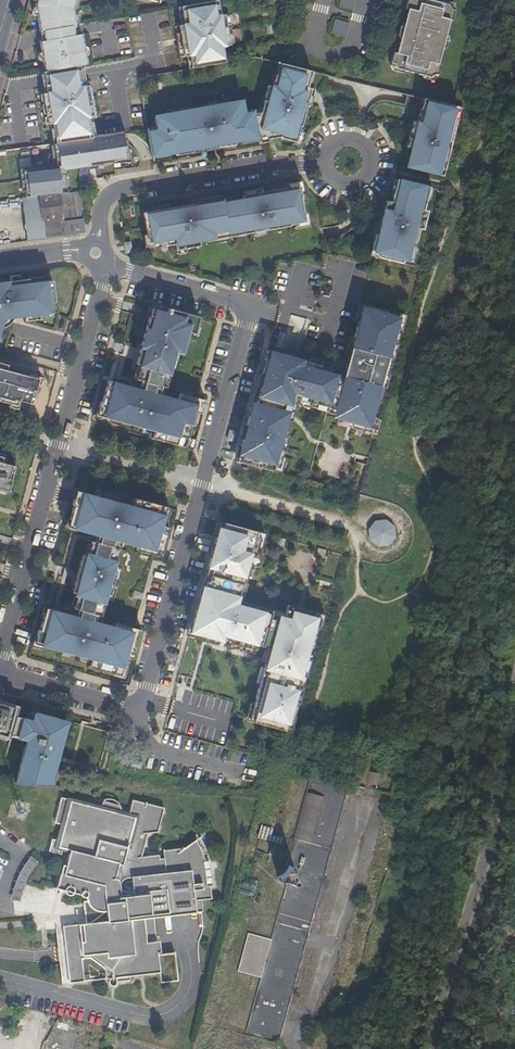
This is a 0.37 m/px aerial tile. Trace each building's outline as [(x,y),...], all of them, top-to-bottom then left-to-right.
[(44,71),(82,64),(87,63),(81,34),(75,35),(73,25),(76,25),(74,9),(77,0),(35,0),(34,4),(39,31),(41,30),(43,41),(39,42),(44,71)] [(220,15),(218,0),(181,6),(179,7),(182,25),(179,25),(185,56),(187,55),(190,68),(226,62),(223,46),(230,44),(225,14),(220,15)] [(340,8),(354,12),(357,0),(342,0),(340,8)] [(405,36),(402,37),(396,55),(394,54),(391,64),(395,65),(398,70),(404,72),(423,77),(429,79),(434,76),(438,77),(440,67),(438,66),(442,51),(445,38),(450,22),(452,23),(456,12),(453,11),(450,7),(442,5),(424,0),(423,0),(414,0),(413,1),(409,0),(406,10),(409,11),(405,25),(407,28),(405,36)] [(350,25),(337,20),(332,34),(345,39),(350,25)] [(44,71),(43,72),(47,93),(42,94),(48,124),(52,123),(56,143),(95,137),(91,116),(94,115),(88,85),(86,86),(82,64),(44,71)] [(158,127),(149,129),(152,153),(160,152),(160,153),(172,151),(178,150),(178,153),(187,151),(194,150),(194,148),(220,143),(220,145),(237,143),(236,140),(242,139),(253,137),(253,136),(260,134),(261,140),(261,141),(270,139),(270,137),(283,134),(283,136),(294,142),(299,126),(300,126),(302,119),(308,96),(312,97),(314,90),(306,87),(310,72),(281,64),(279,75),(275,75),(274,87),(269,87),(264,109),(263,112),(256,113),(255,110),(246,112),(244,102),(231,104),(231,103),(208,107),(192,109),(169,113),(169,115),(157,117),(158,127)] [(308,96),(302,119),(306,120),(312,97),(308,96)] [(405,166),(435,174),(439,160),(444,161),(444,160),(447,149),(451,135),(447,134),(450,121),(454,123),(457,112),(426,103),(423,114),(419,113),(415,126),(411,125),(407,138),(406,146),(410,147),(409,151),(407,159),(405,166)] [(132,162),(127,133),(95,137),(56,143),(54,144),(56,165),(22,169),(25,195),(39,194),(59,191),(68,190),(65,167),(113,161),(113,163),(132,162)] [(253,141),(261,140),(260,134),(253,136),(253,137),(242,139),(243,143),(253,141)] [(220,143),(194,148),(194,150),(194,151),(221,146),(220,145),(220,143)] [(440,175),(444,161),(439,160),(435,174),(440,175)] [(431,188),(400,180),(397,191),(394,202),(392,208),(387,207),(386,211),(382,224),(380,235),(377,234),(373,251),(383,254),(382,257),(403,263),(404,259),(412,261),(415,248),(420,229),(424,230),(429,211),(425,210),(428,196),(431,188)] [(62,221),(83,219),(81,189),(68,190),(59,191),(59,195),(62,221)] [(303,225),(297,189),(265,193),(241,197),(242,201),(222,204),(221,200),(185,205),(142,212),(147,246),(164,244),(164,245),(173,243),(174,249),(197,246),(196,240),(204,238),(204,240),(226,237),(226,234),(248,230),(248,234),(287,228),(287,227),(303,225)] [(25,195),(22,196),(24,229),(42,227),(43,238),(84,232),(83,219),(62,221),(59,195),(40,197),(39,194),(25,195)] [(42,227),(24,229),(25,240),(43,238),(42,227)] [(404,259),(403,263),(415,266),(419,249),(415,248),(412,261),(404,259)] [(5,317),(24,315),(38,313),(55,311),(51,280),(41,281),(27,283),(27,279),(0,282),(0,335),(5,317)] [(361,304),(358,303),(353,320),(357,321),(361,304)] [(244,433),(236,461),(283,474),(287,459),(283,458),(285,451),(279,449),(283,436),(287,437),(291,421),(287,420),(293,398),(311,403),(310,406),(327,411),(328,408),(340,411),(339,416),(337,424),(363,431),(365,426),(373,428),(376,417),(371,416),(375,401),(380,402),(384,386),(379,385),(383,372),(387,373),(391,357),(387,356),(390,343),(395,344),(399,329),(395,327),(398,314),(361,304),(357,321),(351,341),(347,357),(350,358),(348,367),(349,367),(345,380),(335,377),(336,375),(331,374),(332,368),(330,368),(307,362),(305,361),(304,366),(296,364),(298,359),(288,356),(283,355),(266,350),(257,385),(244,433)] [(152,438),(185,447),(191,425),(194,425),(197,413),(201,414),(205,400),(180,393),(178,400),(164,395),(159,394),(161,386),(166,387),(176,352),(182,354),(188,332),(195,334),(199,317),(169,308),(167,313),(151,309),(136,363),(140,364),(136,379),(141,380),(138,389),(134,388),(108,381),(102,402),(100,401),(97,415),(153,431),(152,438)] [(404,315),(398,314),(395,327),(399,329),(400,329),(404,315)] [(347,357),(351,341),(348,340),(343,356),(347,357)] [(395,344),(390,343),(387,356),(391,357),(393,357),(396,345),(395,344)] [(342,377),(336,375),(335,377),(345,380),(349,367),(348,367),(350,358),(347,357),(342,377)] [(331,364),(308,358),(307,362),(330,368),(331,364)] [(15,404),(17,399),(30,403),(36,378),(4,369),(0,368),(0,400),(15,404)] [(383,372),(379,385),(384,386),(385,386),(388,373),(387,373),(383,372)] [(311,403),(293,398),(287,420),(291,421),(292,422),(297,405),(309,408),(310,406),(311,403)] [(365,426),(363,431),(376,434),(380,418),(376,417),(373,428),(365,426)] [(287,437),(283,436),(279,449),(285,451),(286,451),(290,438),(287,437)] [(5,490),(12,466),(0,463),(0,489),(5,490)] [(165,507),(95,488),(93,496),(75,491),(71,505),(73,505),(71,510),(66,527),(94,535),(97,535),(95,542),(92,541),(90,541),(86,555),(84,554),(72,592),(76,593),(72,608),(74,608),(77,609),(75,616),(72,615),(45,608),(38,630),(37,630),(36,633),(33,643),(90,659),(87,667),(120,676),(125,657),(132,659),(140,630),(115,623),(114,628),(97,624),(95,623),(97,615),(100,615),(115,571),(112,570),(119,549),(115,548),(117,539),(122,541),(136,545),(135,550),(160,556),(168,527),(160,525),(165,507)] [(392,520),(368,522),(369,545),(394,544),(392,520)] [(258,532),(220,522),(216,537),(213,544),(193,617),(191,626),(189,634),(197,636),(205,639),(217,642),(220,643),(221,640),(222,638),(229,640),(229,643),(228,645),(230,646),(253,652),(255,653),(257,647),(262,649),(262,646),(273,649),(269,662),(267,662),(265,670),(263,670),(258,686),(253,706),(249,721),(285,731),(289,717),(294,718),(298,702),(293,701),(297,688),(301,690),(306,674),(301,673),(305,660),(309,661),(313,646),(309,644),(313,629),(317,630),(318,627),(320,620),(312,617),(313,612),(287,605),(285,613),(283,618),(271,614),(272,611),(254,606),(253,610),(236,605),(242,583),(245,584),(249,568),(246,567),(250,554),(255,555),(257,548),(260,538),(257,537),(258,532)] [(256,556),(255,555),(250,554),(246,567),(249,568),(253,569),(256,556)] [(246,584),(245,584),(242,583),(236,605),(253,610),(254,606),(255,605),(242,601),(246,584)] [(272,611),(271,614),(283,618),(285,613),(272,610),(272,611)] [(320,620),(318,627),(321,628),(325,616),(313,612),(312,617),(320,620)] [(189,634),(191,626),(188,625),(184,637),(196,640),(197,636),(189,634)] [(253,652),(230,646),(229,649),(252,656),(253,652)] [(262,646),(262,649),(268,650),(263,670),(265,670),(267,662),(269,662),(273,649),(262,646)] [(305,660),(301,673),(306,674),(307,674),(311,661),(309,661),(305,660)] [(258,686),(263,670),(259,669),(254,685),(258,686)] [(297,688),(293,701),(298,702),(299,703),(303,690),(301,690),(297,688)] [(48,786),(49,759),(96,772),(107,730),(27,709),(15,706),(16,705),(0,700),(0,783),(48,786)] [(289,717),(285,731),(291,733),(295,719),(294,718),(289,717)] [(139,768),(140,763),(130,760),(129,766),(139,768)] [(347,785),(347,783),(310,773),(305,793),(293,837),(291,836),(285,856),(288,857),(284,871),(277,875),(279,881),(286,881),(270,938),(247,933),(237,970),(260,977),(245,1031),(278,1040),(283,1022),(291,994),(299,963),(306,937),(312,913),(319,889),(325,867),(330,846),(337,822),(340,811),(347,785)] [(347,785),(340,811),(366,818),(373,792),(347,785)] [(152,916),(201,910),(200,898),(210,898),(209,889),(210,885),(211,885),(211,880),(211,874),(209,862),(205,851),(198,836),(175,853),(175,849),(161,850),(161,857),(158,858),(157,854),(139,857),(146,833),(156,831),(161,808),(130,799),(126,814),(123,813),(119,812),(119,810),(119,807),(117,804),(115,801),(112,799),(109,798),(106,798),(102,799),(100,806),(96,805),(95,805),(90,804),(65,797),(64,798),(59,797),(53,822),(63,825),(58,841),(51,839),(47,850),(59,853),(60,848),(65,850),(62,865),(59,864),(53,888),(60,890),(61,891),(62,893),(64,894),(67,894),(69,893),(70,892),(76,893),(77,895),(78,896),(79,897),(81,897),(82,896),(83,898),(84,901),(85,903),(86,905),(87,906),(89,908),(91,909),(93,910),(95,911),(97,911),(100,911),(102,921),(61,926),(68,982),(158,972),(159,981),(177,979),(174,953),(156,954),(152,916)] [(27,856),(9,898),(17,901),(35,860),(27,856)] [(68,982),(61,926),(54,927),(57,956),(61,983),(68,982)]
